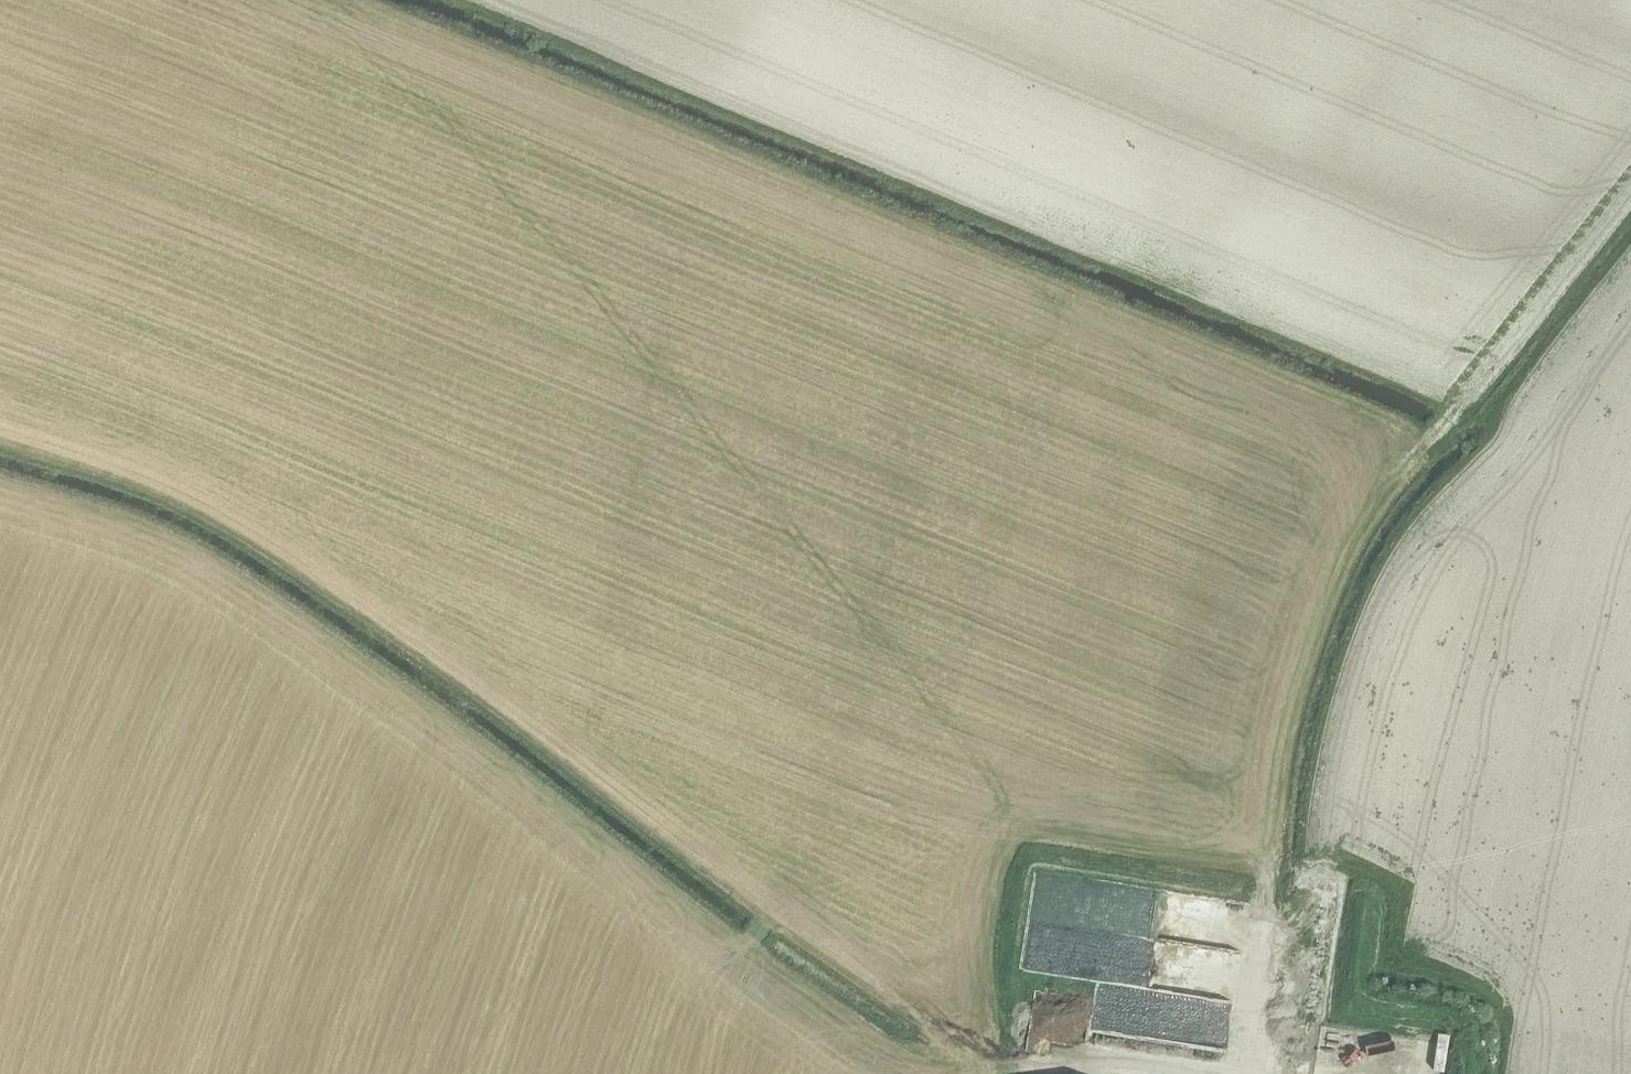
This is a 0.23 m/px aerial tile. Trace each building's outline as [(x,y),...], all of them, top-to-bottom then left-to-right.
[(1379,1023),(1378,1060),(1390,1060),(1391,1023),(1379,1023)] [(1373,1055),(1378,1040),(1366,1036),(1361,1051),(1373,1055)]
